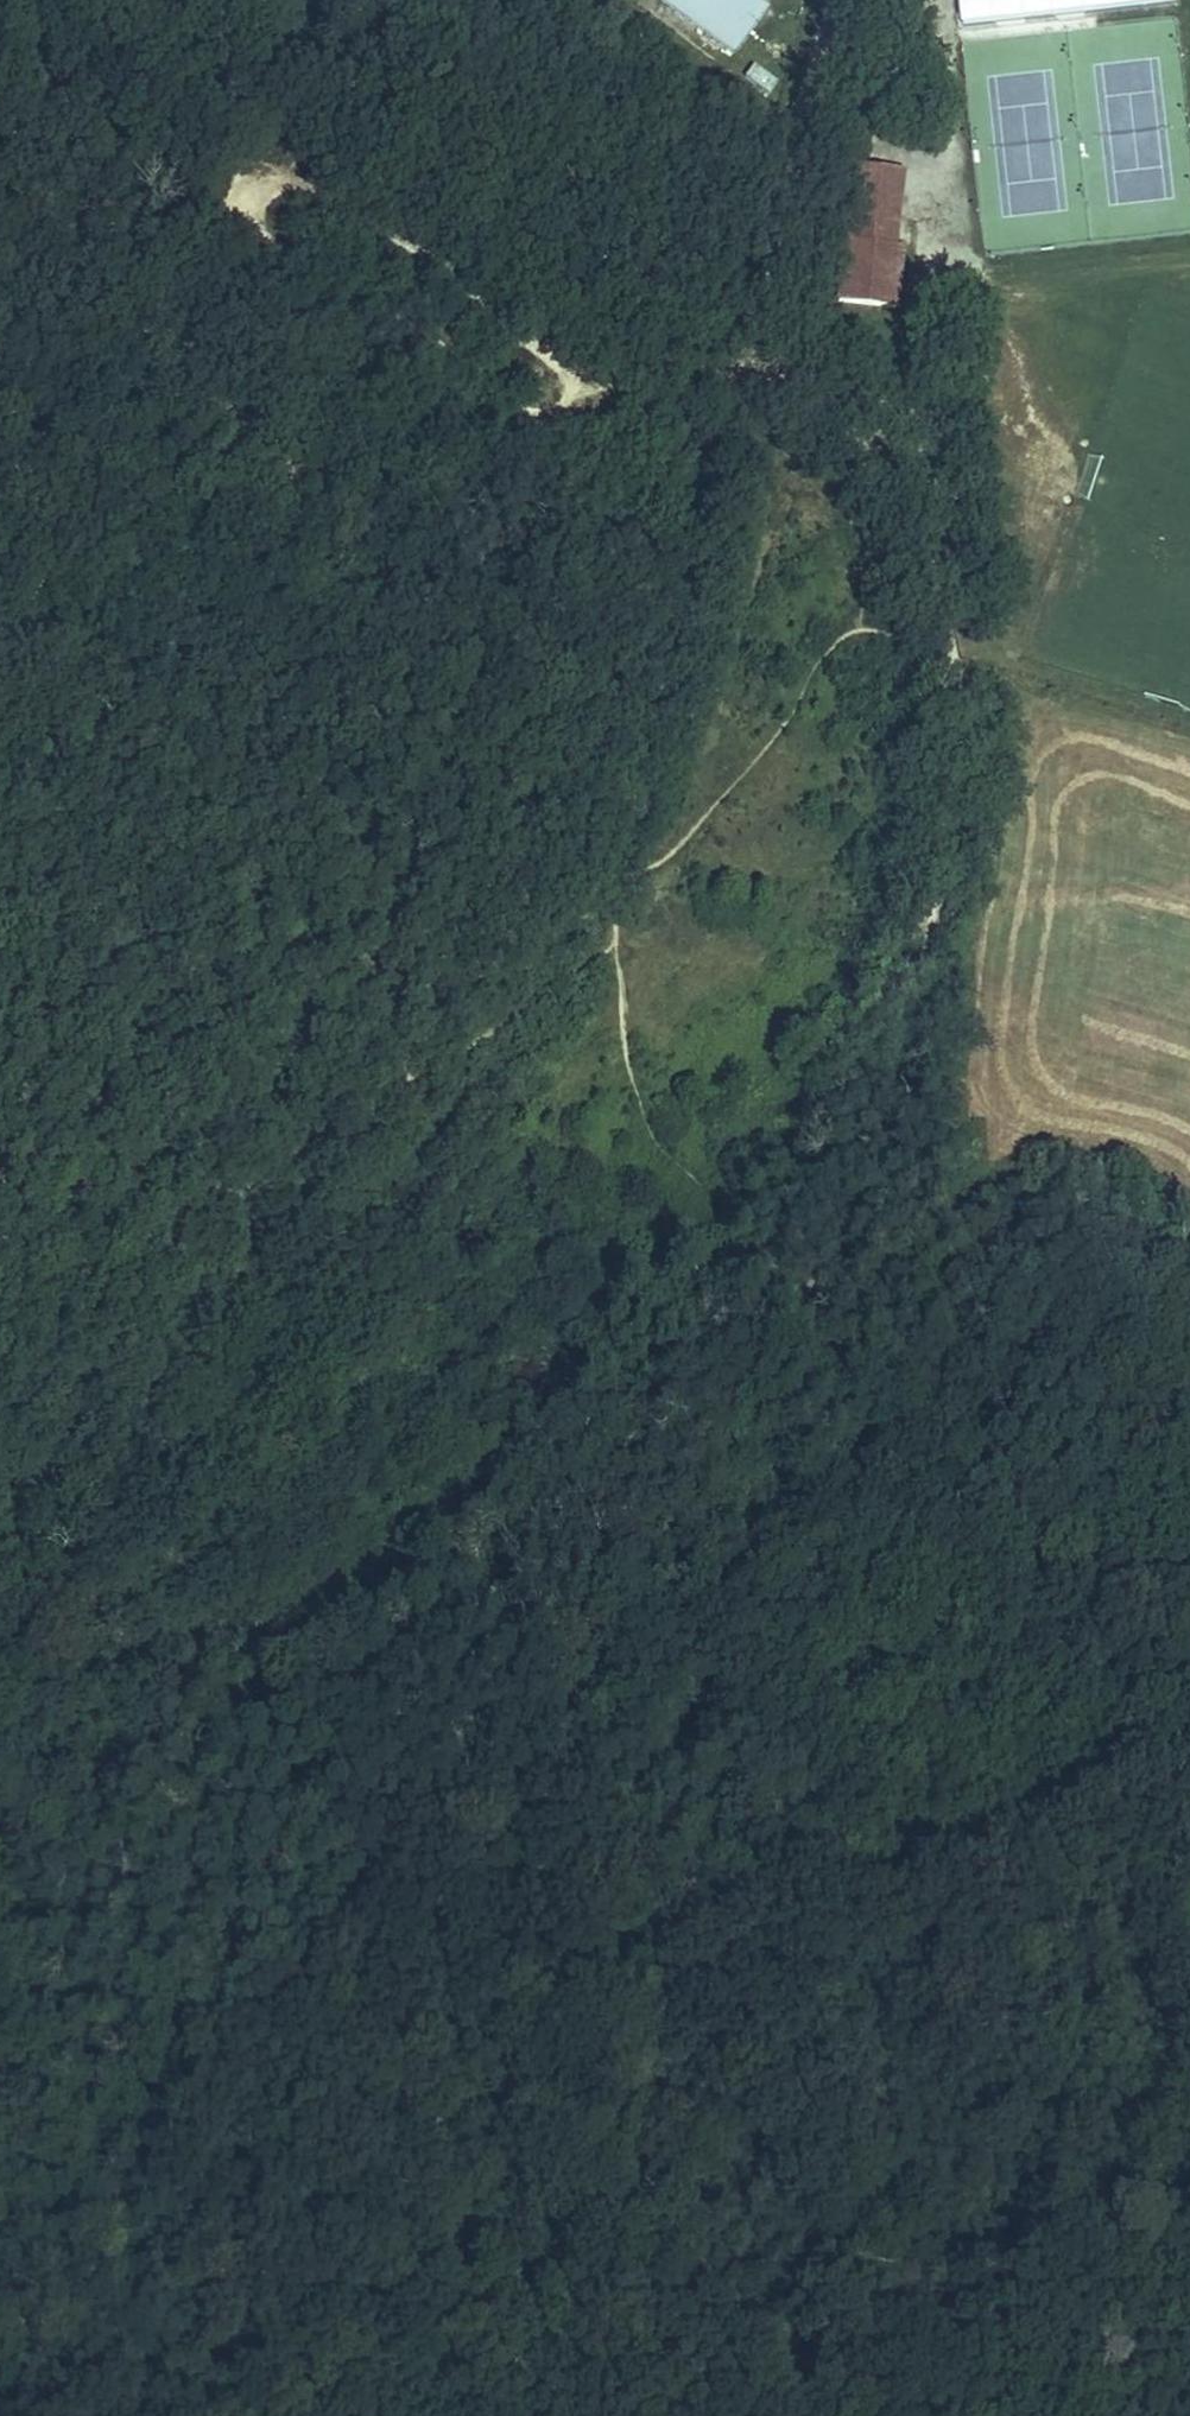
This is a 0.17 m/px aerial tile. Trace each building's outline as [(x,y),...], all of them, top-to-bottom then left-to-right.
[(739,47),(769,2),(766,0),(667,0),(739,47)] [(978,17),(1173,1),(1173,0),(953,0),(960,83),(983,82),(978,17)] [(850,234),(839,299),(904,309),(915,244),(905,243),(894,241),(896,226),(907,228),(917,166),(871,159),(858,235),(850,234)] [(905,243),(907,228),(896,226),(894,241),(905,243)]
